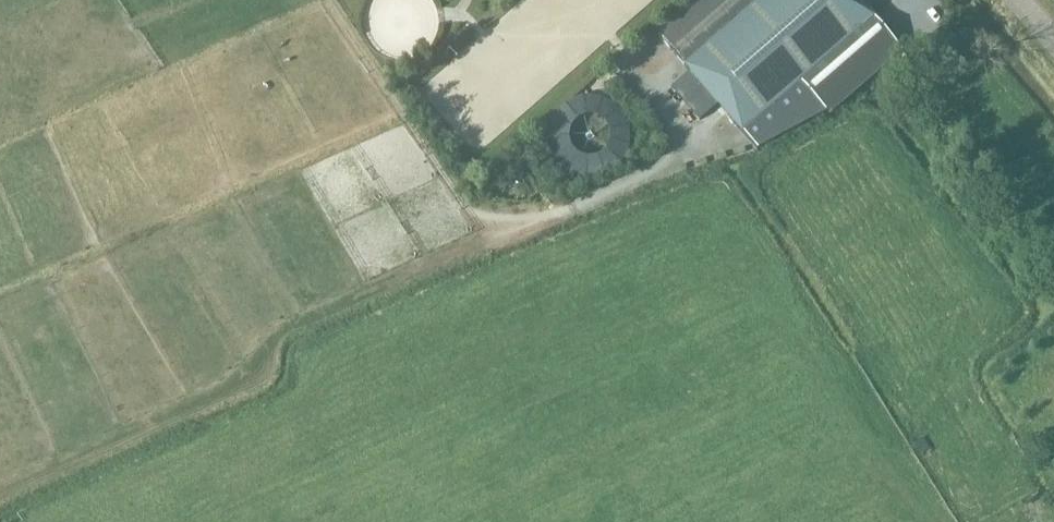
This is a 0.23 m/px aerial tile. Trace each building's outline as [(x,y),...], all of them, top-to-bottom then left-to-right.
[(656,32),(686,67),(758,150),(827,114),(830,117),(870,83),(903,54),(872,19),(873,19),(857,0),(693,0),(656,32)]
